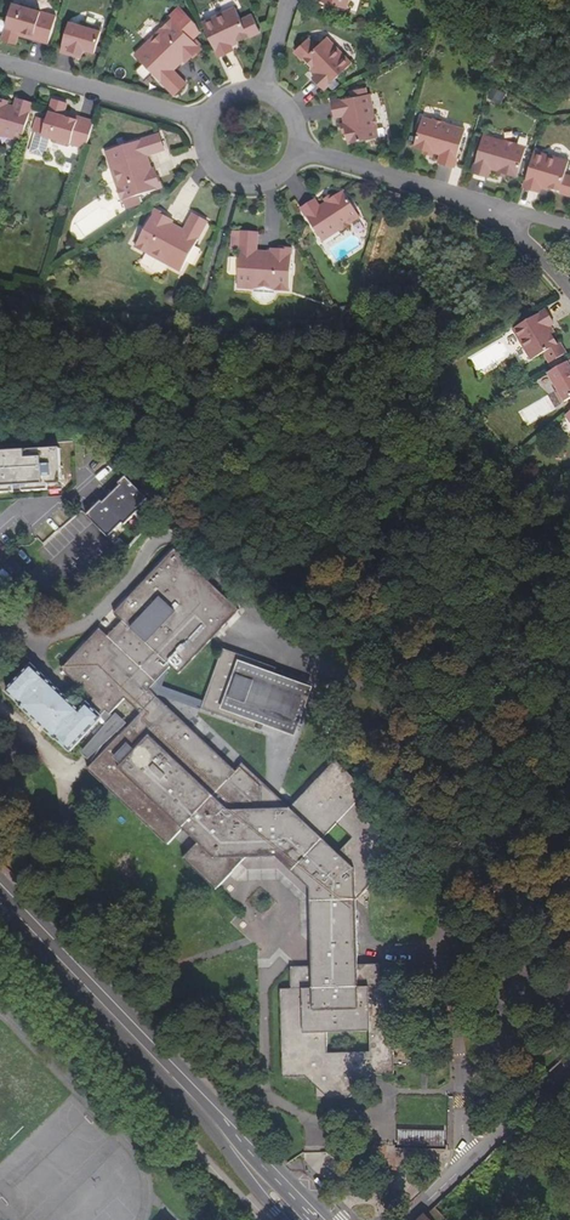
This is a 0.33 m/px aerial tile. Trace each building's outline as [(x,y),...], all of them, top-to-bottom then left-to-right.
[(319,0),(346,8),(349,0),(319,0)] [(24,32),(23,34),(32,37),(32,38),(48,43),(56,16),(37,10),(36,7),(27,5),(24,6),(13,3),(2,39),(16,43),(19,33),(20,31),(24,32)] [(241,20),(235,7),(202,23),(219,57),(233,50),(232,46),(231,44),(238,41),(237,39),(248,34),(259,29),(252,15),(241,20)] [(182,10),(162,28),(164,31),(150,45),(147,42),(135,54),(174,95),(186,83),(174,70),(180,63),(178,61),(181,57),(184,60),(186,62),(193,56),(194,57),(202,49),(193,40),(200,33),(194,22),(182,10)] [(95,52),(102,28),(90,24),(89,27),(69,22),(60,52),(76,56),(77,52),(83,54),(84,49),(95,52)] [(164,31),(162,28),(147,42),(150,45),(164,31)] [(260,32),(259,29),(248,34),(249,38),(260,32)] [(352,63),(327,37),(317,47),(308,38),(297,49),(305,58),(313,66),(312,67),(318,73),(316,75),(313,77),(324,89),(352,63)] [(305,58),(297,49),(294,52),(302,60),(305,58)] [(495,87),(489,97),(500,104),(506,94),(495,87)] [(349,143),(379,137),(377,127),(375,114),(374,114),(370,93),(332,101),(335,117),(344,116),(349,143)] [(2,136),(2,135),(22,141),(33,104),(17,99),(15,108),(0,103),(0,135),(2,136)] [(37,117),(33,132),(36,132),(30,152),(45,157),(50,138),(54,140),(56,143),(64,145),(67,143),(86,149),(94,122),(78,117),(77,118),(68,116),(67,118),(63,117),(64,114),(67,104),(53,100),(47,120),(37,117)] [(433,120),(423,117),(414,146),(426,149),(433,151),(441,154),(439,162),(455,167),(466,130),(446,124),(446,123),(433,119),(433,120)] [(165,150),(160,134),(106,151),(111,167),(114,166),(121,186),(118,187),(125,209),(141,204),(138,195),(163,187),(159,177),(158,177),(155,168),(152,169),(148,170),(147,166),(150,165),(148,156),(165,150)] [(518,176),(526,147),(517,145),(517,144),(504,140),(504,141),(484,135),(473,172),(488,177),(491,168),(499,171),(506,173),(518,176)] [(569,161),(534,150),(524,187),(532,189),(540,191),(541,187),(541,185),(549,187),(549,186),(561,189),(569,192),(569,175),(565,174),(569,161)] [(121,186),(114,166),(111,167),(118,187),(121,186)] [(352,222),(360,216),(344,191),(334,198),(320,207),(316,199),(302,209),(323,241),(341,229),(341,230),(352,223),(352,222)] [(401,195),(389,192),(385,204),(397,207),(401,195)] [(181,271),(208,222),(193,213),(184,230),(176,225),(174,229),(170,226),(172,223),(173,220),(165,216),(166,214),(156,209),(135,246),(148,253),(150,251),(168,260),(166,263),(181,271)] [(258,232),(233,231),(231,249),(240,249),(238,288),(255,289),(255,286),(275,287),(275,290),(290,291),(292,248),(281,247),(281,249),(271,249),(271,252),(271,256),(266,255),(267,251),(257,251),(258,232)] [(168,260),(150,251),(148,253),(166,263),(168,260)] [(514,329),(532,360),(544,353),(550,363),(564,355),(558,345),(552,335),(553,334),(549,327),(551,326),(555,324),(546,310),(514,329)] [(558,345),(564,355),(567,353),(561,343),(558,345)] [(562,403),(569,399),(569,360),(549,373),(559,391),(556,392),(562,403)] [(14,490),(14,485),(22,484),(22,490),(48,487),(47,482),(61,480),(58,445),(0,450),(0,492),(14,490)] [(137,510),(147,499),(125,477),(118,484),(120,486),(117,489),(112,494),(109,498),(103,504),(101,502),(93,510),(86,517),(110,540),(124,525),(126,527),(140,512),(137,510)] [(101,502),(99,500),(91,508),(93,510),(101,502)] [(237,773),(157,698),(158,694),(200,709),(254,729),(257,720),(289,731),(305,689),(273,678),(276,668),(222,649),(202,703),(160,688),(162,684),(156,682),(170,667),(178,675),(239,610),(175,549),(114,613),(122,621),(108,636),(100,628),(62,669),(93,699),(89,704),(87,703),(80,710),(32,665),(7,691),(20,705),(56,739),(57,739),(70,751),(108,711),(111,713),(125,699),(141,713),(88,769),(168,845),(183,829),(198,842),(183,858),(216,890),(246,858),(276,857),(308,887),(310,889),(313,966),(291,967),(291,988),(280,989),(283,1077),(306,1077),(317,1087),(317,1098),(362,1097),(361,1086),(372,1075),(394,1074),(391,985),(380,986),(379,964),(358,964),(356,900),(402,852),(369,822),(368,791),(336,760),(290,809),(261,810),(229,780),(237,773)] [(116,713),(82,753),(92,762),(126,722),(116,713)] [(449,1096),(396,1095),(395,1149),(447,1150),(449,1096)] [(176,1210),(165,1219),(186,1219),(176,1210)] [(433,1210),(426,1216),(429,1219),(436,1219),(439,1217),(433,1210)]
